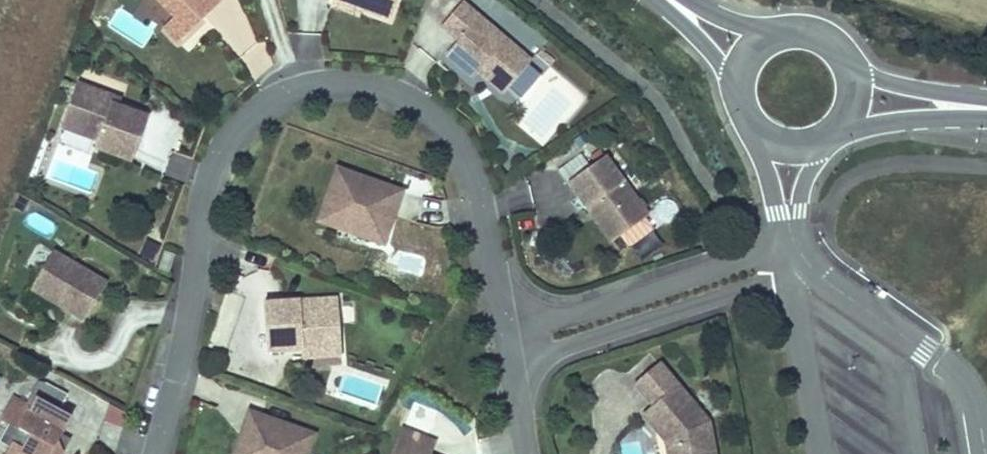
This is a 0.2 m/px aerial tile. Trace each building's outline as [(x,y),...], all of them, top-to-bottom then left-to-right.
[(162,4),(201,37),(230,1),(229,0),(138,0),(162,4)] [(382,13),(386,0),(345,0),(382,13)] [(432,20),(448,33),(436,49),(463,72),(468,66),(471,62),(478,67),(474,72),(493,88),(521,56),(458,0),(449,0),(432,20)] [(471,62),(468,66),(474,72),(478,67),(471,62)] [(548,149),(586,93),(551,69),(513,125),(548,149)] [(108,105),(111,98),(73,83),(57,129),(93,142),(90,149),(128,163),(145,119),(108,105)] [(557,180),(576,207),(581,203),(605,237),(637,213),(595,154),(557,180)] [(383,210),(386,202),(391,204),(396,189),(332,166),(315,218),(335,225),(337,218),(365,226),(362,235),(378,240),(388,212),(383,210)] [(335,225),(362,235),(365,226),(337,218),(335,225)] [(161,269),(166,255),(156,251),(151,266),(161,269)] [(80,320),(102,284),(49,252),(27,288),(80,320)] [(333,294),(309,295),(309,300),(296,301),(295,296),(259,299),(263,347),(298,345),(336,343),(333,294)] [(298,355),(337,352),(336,343),(298,345),(298,355)] [(624,376),(643,398),(651,407),(656,434),(660,453),(706,453),(698,414),(648,355),(624,376)] [(50,436),(53,431),(63,412),(29,392),(11,426),(22,431),(15,445),(14,450),(20,453),(52,453),(56,448),(50,436)] [(651,407),(643,398),(633,406),(656,434),(651,407)] [(305,428),(241,405),(236,421),(240,423),(238,430),(233,429),(224,453),(296,453),(305,428)] [(426,450),(421,448),(427,433),(398,421),(385,453),(423,453),(426,450)] [(53,431),(50,436),(56,448),(62,435),(53,431)] [(0,442),(0,453),(12,453),(14,450),(15,445),(2,438),(0,442)]
